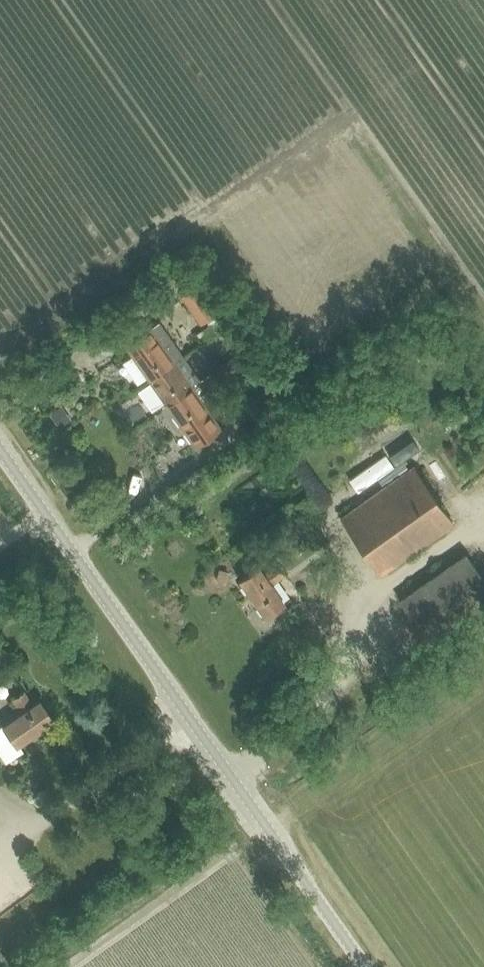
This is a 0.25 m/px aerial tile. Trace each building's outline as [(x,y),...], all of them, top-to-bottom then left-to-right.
[(196,286),(180,297),(198,323),(214,312),(196,286)] [(183,357),(172,342),(157,322),(148,328),(123,346),(131,356),(131,357),(131,358),(132,358),(148,381),(183,357)] [(200,381),(183,357),(148,381),(165,405),(200,381)] [(200,381),(165,405),(194,446),(219,428),(207,411),(197,397),(216,383),(210,374),(200,381)] [(412,466),(340,517),(380,574),(452,523),(412,466)] [(435,636),(483,602),(483,580),(465,552),(398,599),(427,641),(435,636)] [(258,566),(238,580),(264,617),(283,603),(270,584),(284,575),(275,563),(262,573),(258,566)] [(16,745),(52,719),(38,700),(32,704),(22,691),(11,699),(20,712),(2,726),(16,745)] [(16,747),(0,723),(0,755),(1,757),(16,747)] [(192,824),(195,828),(202,824),(199,820),(192,824)]
